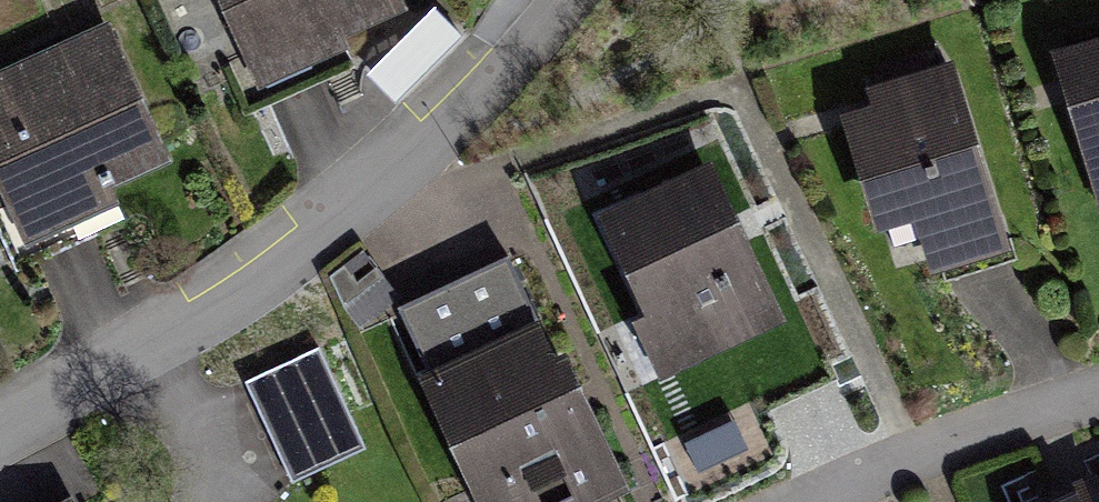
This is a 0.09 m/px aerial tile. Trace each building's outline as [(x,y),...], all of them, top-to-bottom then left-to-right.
[(257,88),(327,57),(351,47),(346,35),(409,8),(406,0),(218,0),(257,88)] [(401,105),(471,40),(437,4),(367,68),(401,105)] [(0,76),(0,183),(23,235),(123,190),(173,167),(109,27),(0,76)] [(1050,47),(1098,201),(1098,32),(1050,47)] [(930,272),(1011,248),(955,57),(866,83),(871,101),(841,110),(876,231),(915,219),(930,272)] [(710,162),(597,213),(669,370),(781,319),(743,236),(710,162)] [(399,306),(427,368),(418,372),(477,501),(593,501),(628,486),(587,396),(566,350),(554,356),(509,257),(461,278),(399,306)] [(294,478),(364,450),(319,342),(250,371),(294,478)] [(1049,501),(1098,501),(1098,479),(1063,496),(1049,501)]
